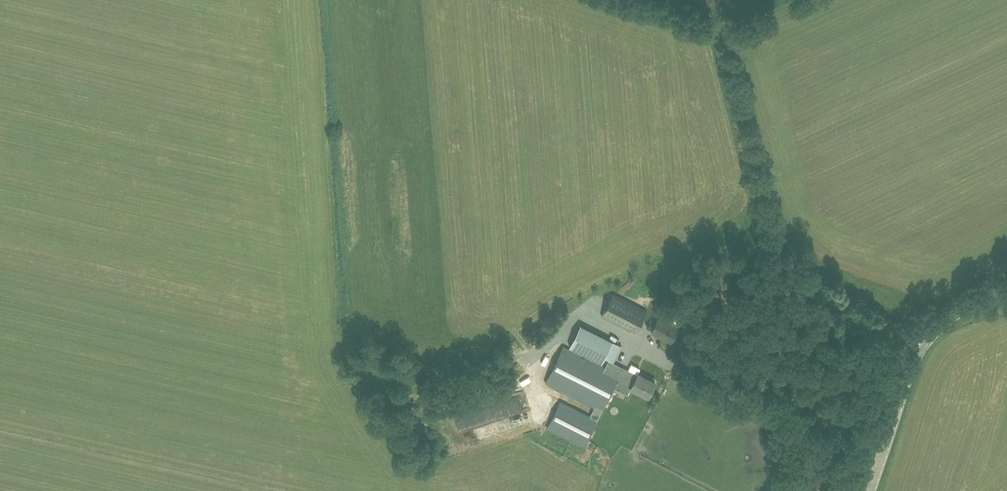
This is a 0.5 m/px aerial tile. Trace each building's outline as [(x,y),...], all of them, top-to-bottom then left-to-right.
[(635,333),(647,310),(613,293),(601,316),(635,333)] [(666,319),(670,309),(660,305),(655,315),(666,319)] [(671,343),(678,329),(658,319),(651,332),(671,343)] [(601,363),(604,358),(614,362),(622,346),(612,342),(612,341),(580,325),(569,347),(601,363)] [(564,347),(545,383),(594,408),(590,417),(560,402),(547,429),(583,447),(613,388),(620,391),(626,379),(633,383),(630,388),(631,388),(648,397),(655,382),(638,374),(637,375),(628,370),(609,361),(605,368),(564,347)] [(640,374),(642,368),(632,364),(630,370),(640,374)]
